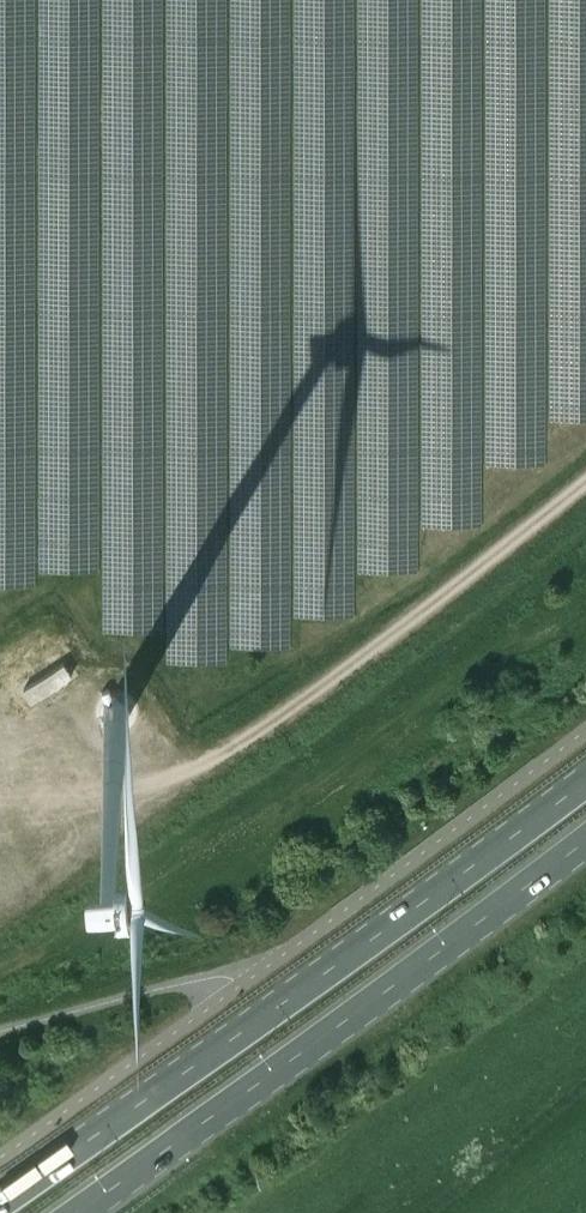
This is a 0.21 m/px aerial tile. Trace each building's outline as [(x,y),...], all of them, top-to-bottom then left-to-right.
[(64,662),(23,688),(32,701),(72,675),(64,662)]
